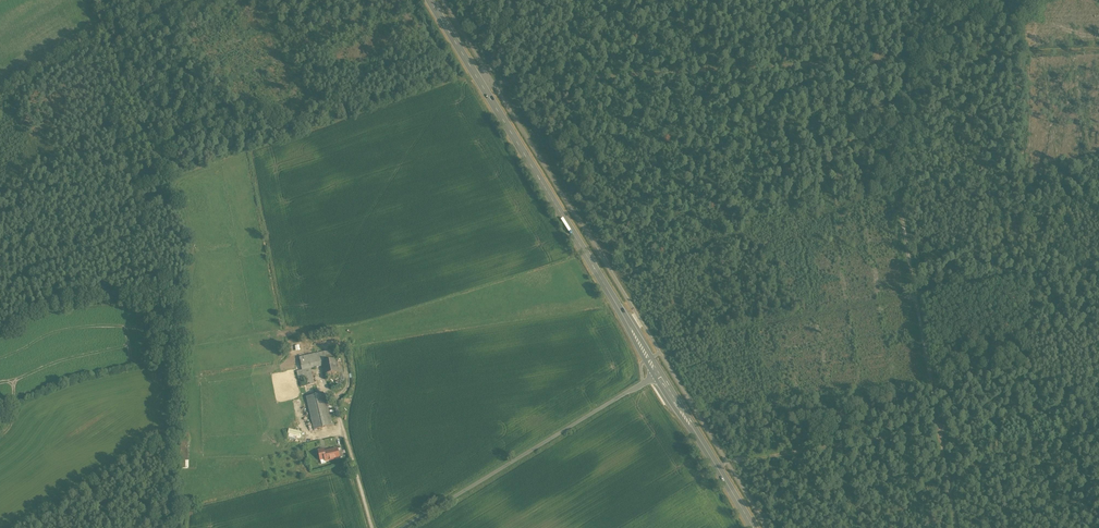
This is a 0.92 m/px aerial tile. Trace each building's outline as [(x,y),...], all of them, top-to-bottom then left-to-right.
[(323,364),(335,361),(333,350),(299,358),(302,370),(311,368),(322,366),(322,365),(323,365),(323,364)] [(335,361),(323,364),(323,365),(325,374),(338,372),(335,361)] [(301,387),(309,385),(307,376),(312,375),(311,368),(302,370),(298,371),(301,387)] [(324,393),(307,397),(314,429),(332,425),(324,393)] [(337,448),(324,451),(324,449),(323,449),(319,450),(318,450),(321,460),(325,459),(326,461),(337,458),(339,458),(337,448)]
